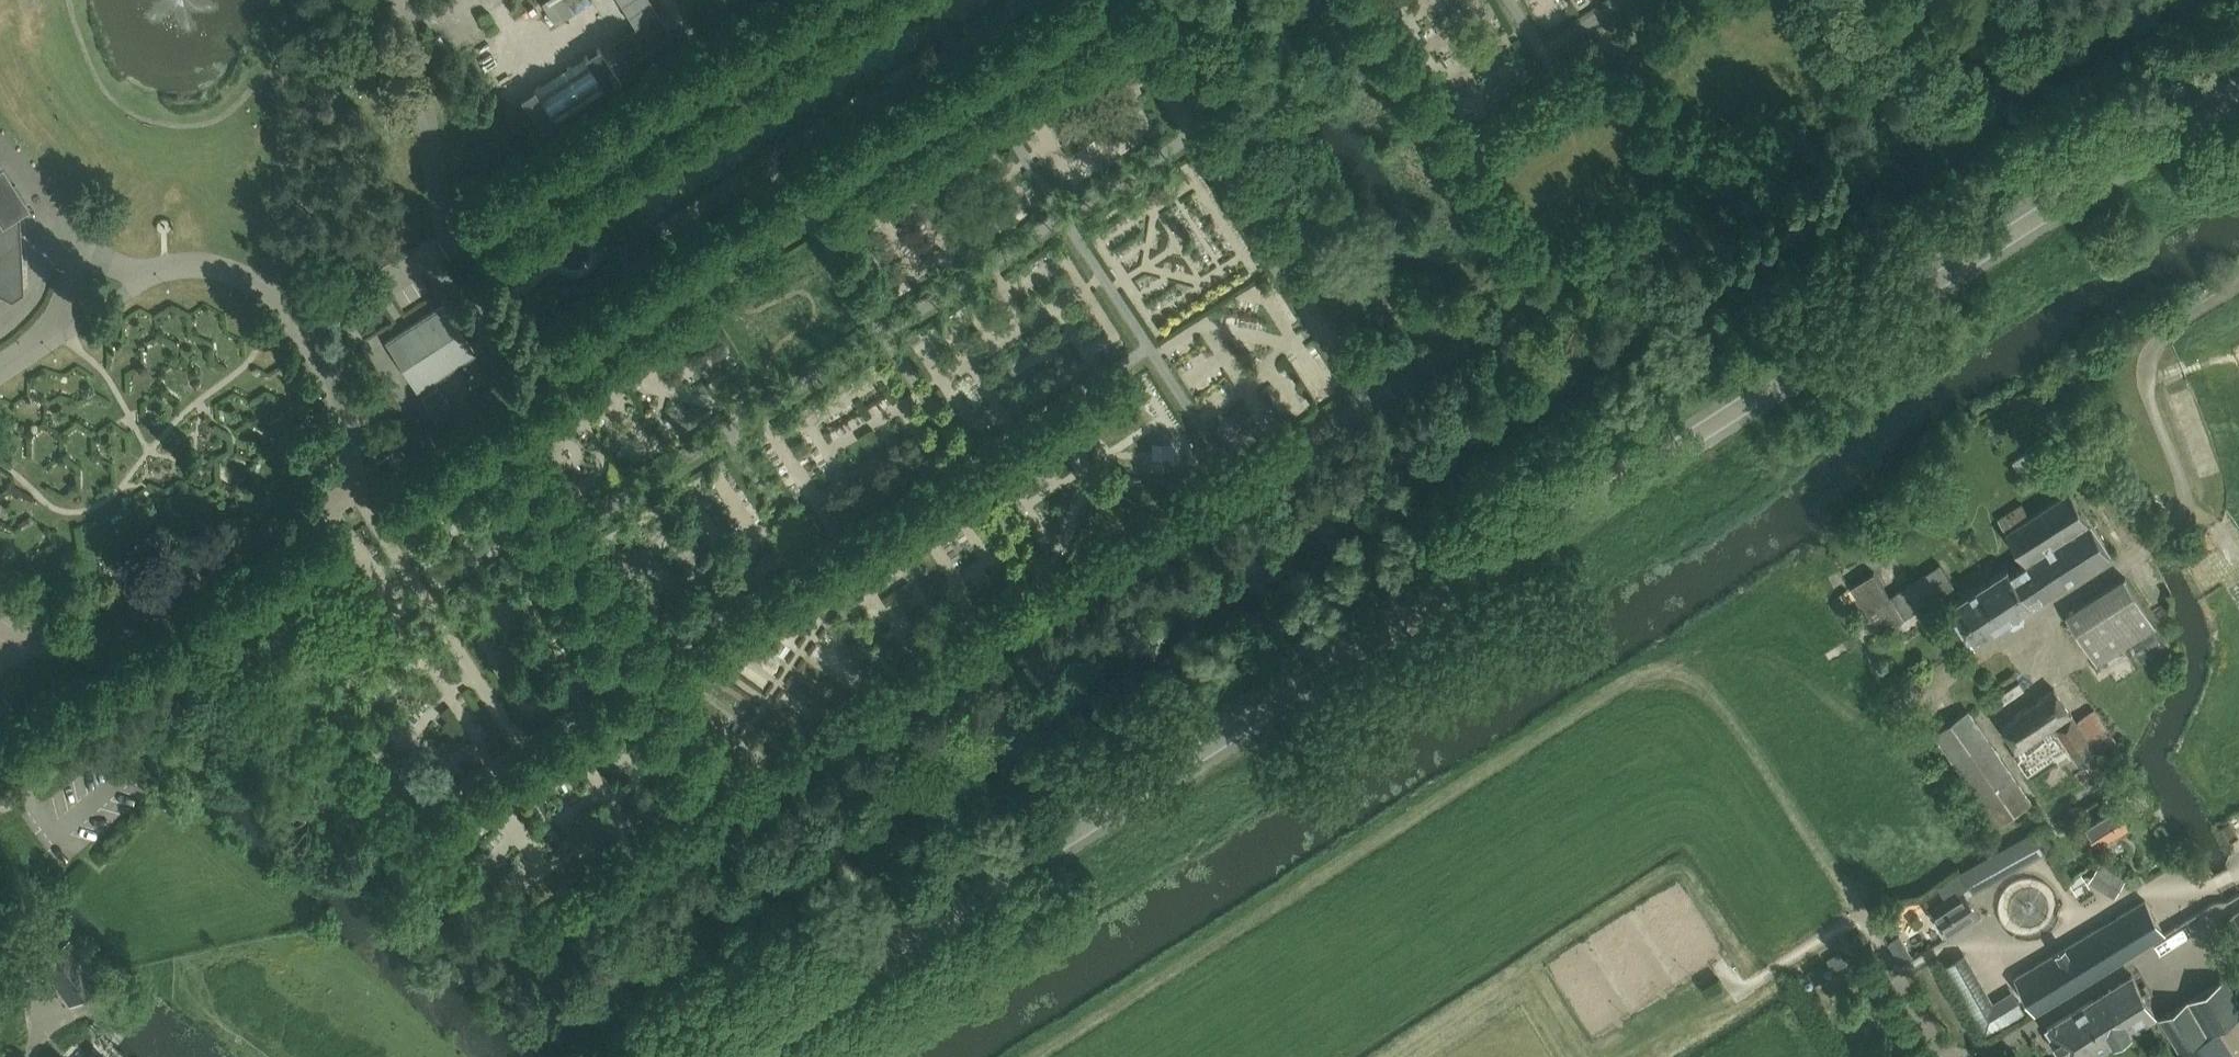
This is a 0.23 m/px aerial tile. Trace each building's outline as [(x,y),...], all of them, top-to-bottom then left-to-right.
[(566,18),(585,5),(582,0),(553,0),(566,18)] [(636,27),(658,13),(650,0),(619,0),(636,27)] [(627,64),(672,35),(658,13),(636,27),(612,42),(627,64)] [(556,121),(621,80),(599,47),(535,89),(556,121)] [(10,271),(8,219),(25,208),(24,206),(20,209),(0,177),(0,277),(10,271)] [(443,305),(387,341),(417,389),(474,352),(443,305)] [(2093,372),(2079,380),(2083,386),(2097,377),(2093,372)] [(2027,564),(2012,574),(2032,606),(2111,555),(2071,491),(2031,517),(2023,505),(1999,520),(2027,564)] [(966,594),(1021,567),(1010,546),(956,573),(966,594)] [(1852,586),(1883,633),(1955,586),(1941,564),(1891,597),(1875,571),(1852,586)] [(2008,568),(1951,605),(1975,643),(2007,622),(2016,624),(2024,619),(2026,610),(2032,606),(2012,574),(2008,568)] [(2065,615),(2095,662),(2155,623),(2125,577),(2065,615)] [(2159,628),(2125,651),(2136,667),(2170,645),(2159,628)] [(2107,763),(2099,752),(2078,720),(2077,721),(2055,688),(2001,725),(2018,749),(2014,753),(2028,773),(2055,754),(2061,762),(2067,758),(2083,780),(2107,763)] [(2116,741),(2094,709),(2078,720),(2099,752),(2116,741)] [(1935,732),(1999,824),(2032,801),(1968,710),(1935,732)] [(2129,828),(2110,797),(2100,803),(2098,800),(2077,813),(2098,847),(2129,828)] [(1969,883),(2038,845),(2031,833),(1967,868),(1961,872),(1969,883)] [(2124,879),(2101,865),(2093,877),(2117,892),(2124,879)] [(1961,872),(1939,887),(1947,899),(1932,908),(1931,908),(1931,909),(1949,937),(1950,937),(1950,936),(1982,915),(1964,888),(1969,885),(1969,883),(1961,872)] [(2077,890),(2086,884),(2080,875),(2071,880),(2077,890)] [(2145,900),(2017,977),(2038,1011),(2166,935),(2145,900)] [(69,937),(38,958),(70,1004),(101,983),(69,937)] [(1805,974),(1809,981),(1808,983),(1808,984),(1807,985),(1807,986),(1808,986),(1810,987),(1829,976),(1832,976),(1833,975),(1834,975),(1835,974),(1835,973),(1835,972),(1850,963),(1853,961),(1854,959),(1854,958),(1854,957),(1853,957),(1852,956),(1851,955),(1849,956),(1847,957),(1843,951),(1828,960),(1831,964),(1825,968),(1822,964),(1805,974)] [(1990,1016),(1957,959),(1945,966),(1985,1035),(2026,1011),(2019,999),(1990,1016)] [(2047,1028),(2065,1056),(2090,1056),(2095,1054),(2102,1056),(2111,1051),(2111,1045),(2157,1016),(2133,976),(2047,1028)] [(2160,1017),(2180,1049),(2238,1014),(2238,999),(2226,978),(2160,1017)] [(2238,1053),(2238,1015),(2223,1024),(2238,1053)] [(2217,1030),(2179,1053),(2181,1056),(2234,1056),(2217,1030)]
